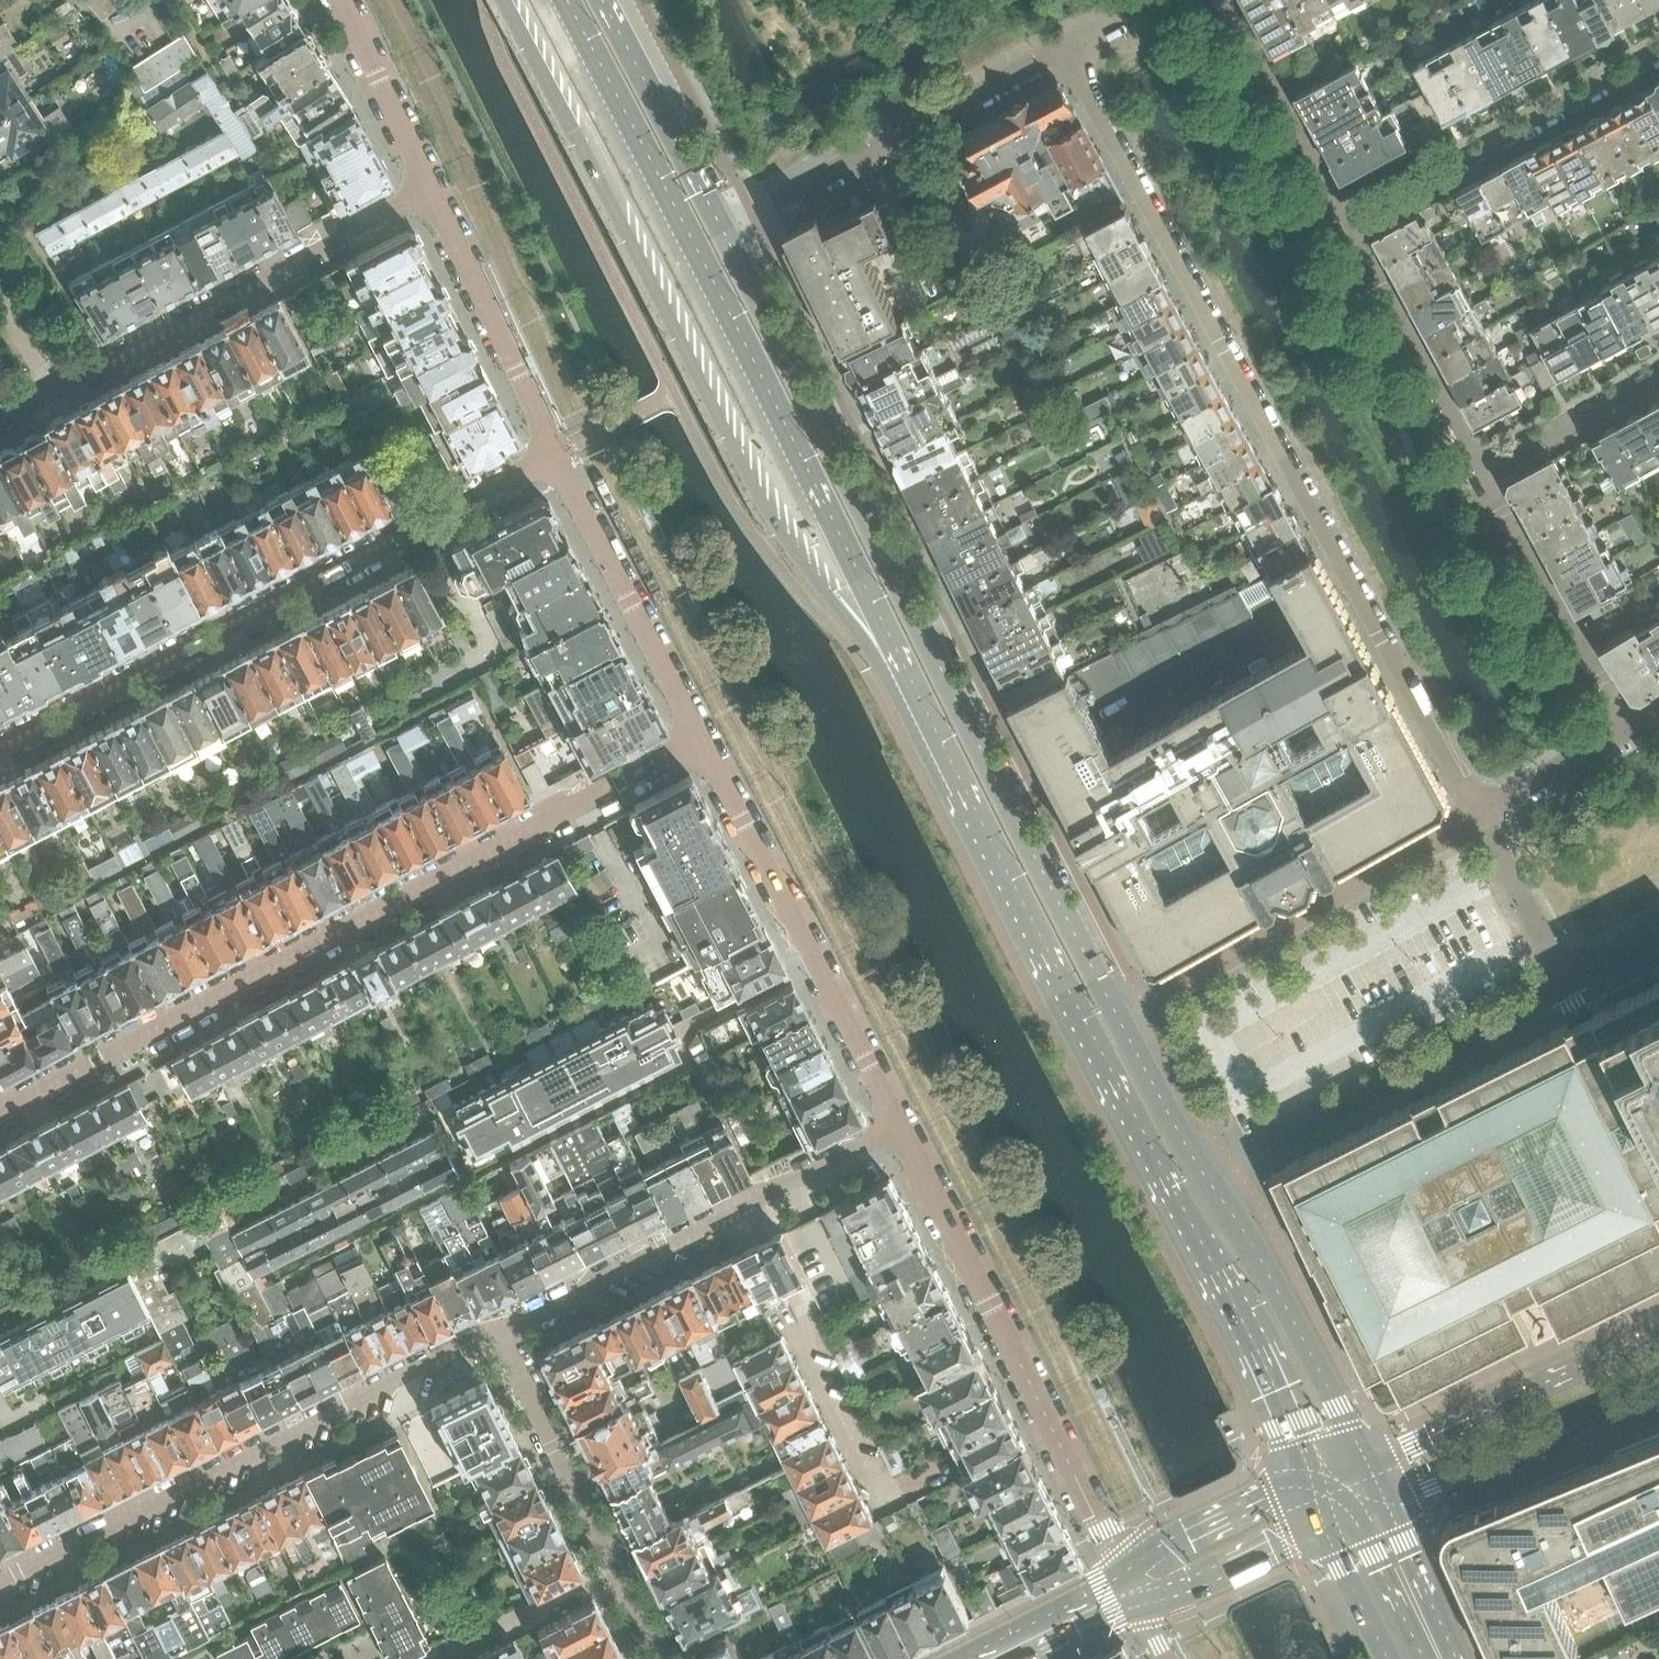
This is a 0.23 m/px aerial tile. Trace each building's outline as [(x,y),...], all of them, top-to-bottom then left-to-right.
[(69,0),(66,0),(56,7),(62,17),(76,8),(69,0)] [(100,0),(84,0),(101,20),(110,12),(100,0)] [(116,0),(100,0),(110,12),(119,4),(116,0)] [(223,23),(233,16),(258,0),(208,0),(223,23)] [(289,8),(284,0),(258,0),(233,16),(235,19),(240,16),(249,29),(244,33),(246,36),(289,8)] [(1288,0),(1245,0),(1273,51),(1291,42),(1293,46),(1300,42),(1304,50),(1303,50),(1308,59),(1318,54),(1313,45),(1288,0)] [(1329,0),(1288,0),(1313,45),(1318,43),(1313,34),(1316,32),(1311,24),(1335,11),(1329,0)] [(1335,11),(1356,0),(1329,0),(1335,11)] [(1546,0),(1535,0),(1517,9),(1546,65),(1550,66),(1574,53),(1546,0)] [(1579,0),(1546,0),(1574,53),(1599,39),(1579,0)] [(1610,0),(1579,0),(1599,39),(1624,26),(1610,0)] [(1641,0),(1610,0),(1624,26),(1648,13),(1641,0)] [(1648,13),(1658,7),(1658,0),(1641,0),(1648,13)] [(260,58),(304,30),(294,15),(290,8),(289,8),(246,36),(248,39),(253,36),(263,51),(258,54),(260,58)] [(1463,22),(1455,9),(1451,11),(1459,25),(1463,22)] [(1546,65),(1517,9),(1490,23),(1520,79),(1524,77),(1527,78),(1535,73),(1536,70),(1546,65)] [(1433,18),(1428,10),(1421,14),(1425,23),(1433,18)] [(212,29),(208,23),(198,29),(202,35),(207,32),(212,29)] [(1520,79),(1490,23),(1465,37),(1495,93),(1505,87),(1508,88),(1517,84),(1518,80),(1520,79)] [(5,25),(0,28),(0,57),(18,45),(5,25)] [(277,99),(327,67),(326,67),(315,49),(304,30),(260,58),(254,62),(270,87),(245,102),(254,115),(272,103),(268,96),(273,92),(277,99)] [(207,32),(202,35),(207,42),(211,39),(207,32)] [(198,57),(183,34),(172,40),(187,64),(198,57)] [(1495,93),(1465,37),(1439,51),(1470,106),(1472,105),(1476,106),(1484,101),(1485,98),(1495,93)] [(187,64),(172,40),(162,47),(176,71),(187,64)] [(1470,106),(1439,51),(1426,58),(1422,52),(1417,55),(1411,44),(1404,49),(1414,65),(1427,89),(1441,114),(1444,120),(1454,114),(1458,115),(1466,111),(1467,108),(1470,106)] [(17,82),(21,79),(18,75),(32,66),(18,45),(0,57),(0,115),(28,97),(17,82)] [(176,71),(162,47),(151,53),(165,77),(176,71)] [(165,77),(151,53),(140,60),(154,84),(165,77)] [(1370,65),(1365,57),(1360,59),(1364,68),(1370,65)] [(154,84),(140,60),(129,67),(135,78),(143,90),(154,84)] [(1311,121),(1371,88),(1356,61),(1312,85),(1306,73),(1290,82),(1297,94),(1311,121)] [(351,104),(327,67),(277,99),(272,103),(254,115),(260,124),(282,113),(285,119),(297,137),(304,133),(317,126),(315,122),(324,119),(351,105),(351,104)] [(186,119),(207,106),(221,128),(237,151),(254,142),(238,119),(205,70),(146,107),(138,94),(143,90),(135,78),(119,89),(128,104),(131,102),(155,139),(186,119)] [(1658,82),(1657,87),(1647,93),(1658,114),(1658,82)] [(1105,166),(1064,90),(1052,86),(963,134),(973,152),(961,159),(969,174),(966,176),(980,201),(1009,186),(1019,204),(1017,205),(1018,207),(1019,209),(1021,210),(1024,210),(1029,210),(1031,208),(1033,206),(1038,214),(1052,206),(1057,216),(1072,207),(1063,189),(1105,166)] [(1323,144),(1392,107),(1391,106),(1383,110),(1371,88),(1311,121),(1318,135),(1320,136),(1322,135),(1326,140),(1323,141),(1323,143),(1323,144)] [(1406,143),(1397,125),(1401,123),(1397,115),(1412,107),(1415,112),(1419,113),(1422,112),(1426,121),(1441,114),(1427,89),(1392,107),(1323,144),(1328,152),(1331,153),(1333,152),(1335,157),(1333,158),(1332,161),(1341,178),(1406,143)] [(1647,93),(1642,91),(1635,94),(1634,100),(1625,105),(1652,156),(1654,161),(1658,158),(1658,114),(1647,93)] [(55,109),(45,115),(42,111),(38,113),(28,97),(0,115),(0,159),(25,143),(34,156),(71,132),(55,109)] [(1652,156),(1625,105),(1623,104),(1619,104),(1618,104),(1616,105),(1613,108),(1612,112),(1601,118),(1628,169),(1630,174),(1643,167),(1641,162),(1652,156)] [(319,156),(321,155),(364,129),(353,109),(336,119),(319,129),(317,126),(304,133),(319,156)] [(1628,169),(1601,118),(1595,116),(1588,120),(1586,125),(1576,131),(1604,182),(1607,187),(1619,180),(1617,175),(1628,169)] [(237,151),(221,128),(201,139),(215,163),(237,151)] [(324,184),(376,153),(364,129),(321,155),(327,166),(318,171),(324,184)] [(1604,182),(1576,131),(1570,130),(1565,132),(1563,138),(1554,143),(1581,194),(1580,194),(1583,200),(1596,193),(1593,188),(1604,182)] [(215,163),(201,139),(181,150),(194,175),(215,163)] [(1581,194),(1554,143),(1552,140),(1527,153),(1552,201),(1559,212),(1572,205),(1569,201),(1580,194),(1581,194)] [(194,175),(181,150),(160,162),(173,186),(194,175)] [(337,208),(389,180),(376,153),(324,184),(337,208)] [(1552,201),(1527,153),(1504,166),(1530,214),(1552,201)] [(122,168),(115,156),(106,162),(112,171),(113,173),(122,168)] [(93,183),(112,171),(106,162),(87,174),(93,183)] [(173,186),(160,162),(139,173),(153,197),(173,186)] [(1530,214),(1504,166),(1480,178),(1506,226),(1530,214)] [(153,197),(139,173),(120,184),(133,208),(153,197)] [(267,174),(246,185),(251,195),(276,241),(297,229),(312,221),(298,196),(283,204),(272,184),(267,174)] [(1645,188),(1638,175),(1633,178),(1640,191),(1645,188)] [(1506,226),(1480,178),(1457,191),(1468,211),(1469,214),(1478,231),(1483,239),(1506,226)] [(133,208),(120,184),(99,195),(112,219),(133,208)] [(246,185),(227,195),(232,205),(257,251),(263,248),(276,241),(251,195),(246,185)] [(1620,199),(1614,188),(1609,190),(1615,202),(1620,199)] [(112,219),(99,195),(78,207),(92,231),(112,219)] [(227,195),(208,205),(238,261),(257,251),(232,205),(227,195)] [(912,314),(880,247),(897,239),(877,199),(826,224),(819,212),(787,229),(803,261),(797,264),(836,344),(842,341),(845,347),(907,316),(912,314)] [(208,205),(188,216),(194,226),(218,272),(238,261),(208,205)] [(1433,234),(1425,219),(1434,215),(1435,211),(1433,207),(1430,205),(1417,212),(1373,236),(1385,260),(1433,234)] [(92,231),(78,207),(58,218),(71,242),(92,231)] [(1095,256),(1139,233),(1126,209),(1076,234),(1089,259),(1095,256)] [(20,231),(36,221),(31,211),(13,221),(20,231)] [(188,216),(168,227),(174,237),(198,282),(218,272),(194,226),(188,216)] [(71,242),(58,218),(36,230),(51,253),(71,242)] [(168,227),(149,237),(155,247),(180,292),(198,282),(174,237),(168,227)] [(345,296),(346,296),(419,257),(415,251),(417,250),(417,249),(420,243),(414,231),(407,230),(357,257),(345,264),(353,279),(340,286),(345,296)] [(1106,279),(1151,254),(1139,233),(1095,256),(1106,279)] [(1398,283),(1446,258),(1433,234),(1385,260),(1398,283)] [(149,237),(130,247),(135,258),(160,303),(162,302),(180,292),(155,247),(149,237)] [(1564,253),(1558,243),(1553,245),(1554,248),(1551,249),(1556,258),(1564,253)] [(130,247),(111,257),(117,268),(141,313),(160,303),(135,258),(130,247)] [(1164,278),(1155,261),(1151,254),(1106,279),(1119,303),(1123,300),(1161,280),(1164,278)] [(1648,262),(1658,282),(1658,256),(1648,262)] [(111,257),(90,268),(96,279),(120,324),(141,313),(117,268),(111,257)] [(359,322),(432,283),(428,275),(420,259),(419,259),(419,257),(346,296),(347,298),(345,303),(346,310),(347,312),(349,315),(354,319),(358,321),(359,322)] [(1648,262),(1645,257),(1634,264),(1636,268),(1624,275),(1652,326),(1653,326),(1657,327),(1658,326),(1658,282),(1648,262)] [(1410,306),(1458,280),(1446,258),(1398,283),(1410,306)] [(90,268),(68,280),(101,335),(120,324),(96,279),(90,268)] [(1652,326),(1624,275),(1623,275),(1621,271),(1611,277),(1613,281),(1600,289),(1601,291),(1602,291),(1628,339),(1629,339),(1633,340),(1642,336),(1643,331),(1652,326)] [(1129,329),(1136,325),(1175,304),(1161,280),(1123,300),(1130,313),(1122,317),(1121,318),(1118,317),(1115,317),(1111,319),(1108,324),(1106,325),(1111,335),(1128,327),(1129,329)] [(1424,331),(1472,305),(1458,280),(1410,306),(1424,331)] [(373,349),(445,311),(441,303),(443,302),(446,296),(447,295),(441,284),(440,284),(433,283),(432,283),(359,322),(373,349)] [(311,315),(297,290),(282,298),(297,323),(311,315)] [(1602,291),(1601,291),(1579,304),(1605,351),(1628,339),(1602,291)] [(1029,317),(1019,295),(1018,292),(1009,296),(1021,321),(1029,317)] [(1484,328),(1477,315),(1491,307),(1486,298),(1472,305),(1424,331),(1436,353),(1484,328)] [(309,356),(284,309),(279,300),(251,314),(251,315),(281,371),(309,356)] [(1605,351),(1579,304),(1579,303),(1555,316),(1581,364),(1605,351)] [(1148,347),(1186,326),(1175,304),(1136,325),(1141,334),(1127,342),(1134,354),(1148,347)] [(386,374),(458,336),(454,327),(446,311),(445,311),(373,349),(386,374)] [(258,384),(281,371),(251,315),(225,329),(255,386),(267,408),(270,407),(258,384)] [(920,349),(912,334),(916,331),(907,316),(845,347),(841,349),(842,350),(849,365),(848,365),(849,373),(855,380),(856,379),(857,381),(859,380),(920,349)] [(1581,364),(1555,316),(1530,329),(1541,350),(1546,357),(1558,377),(1581,364)] [(1026,340),(1015,317),(1000,324),(1011,347),(1026,340)] [(1160,369),(1198,349),(1186,326),(1148,347),(1154,358),(1147,362),(1153,373),(1160,369)] [(1449,378),(1497,352),(1484,328),(1436,353),(1449,378)] [(255,386),(225,329),(198,343),(228,401),(237,416),(242,413),(234,398),(255,386)] [(415,395),(472,364),(468,355),(469,354),(473,348),(467,336),(460,335),(459,335),(458,336),(386,374),(401,403),(415,395)] [(228,401),(198,343),(174,356),(207,420),(219,414),(216,407),(228,401)] [(876,415),(959,372),(956,365),(937,375),(923,347),(920,349),(859,380),(860,382),(858,385),(857,390),(859,394),(863,397),(864,398),(868,397),(876,415)] [(1165,396),(1211,372),(1198,349),(1160,369),(1167,382),(1159,386),(1165,396)] [(1462,401),(1510,375),(1497,352),(1449,378),(1462,401)] [(208,421),(207,420),(174,356),(148,370),(178,427),(191,420),(195,428),(208,421)] [(1546,357),(1533,364),(1523,370),(1522,369),(1516,372),(1518,377),(1524,373),(1525,375),(1534,370),(1543,388),(1559,380),(1558,377),(1546,357)] [(417,434),(423,431),(495,393),(495,392),(489,381),(490,381),(479,361),(478,362),(478,361),(472,364),(415,395),(427,417),(428,419),(413,427),(417,434)] [(1049,373),(1047,370),(1042,361),(1030,367),(1037,380),(1049,373)] [(178,427),(148,370),(122,384),(156,448),(169,441),(165,434),(178,427)] [(959,417),(949,399),(943,386),(947,384),(948,386),(963,379),(959,372),(876,415),(885,434),(882,435),(883,437),(883,442),(885,446),(889,448),(893,449),(894,451),(959,417)] [(1184,414),(1223,395),(1211,372),(1165,396),(1177,420),(1185,416),(1184,414)] [(1518,402),(1524,399),(1510,375),(1462,401),(1475,425),(1481,422),(1483,425),(1520,405),(1518,402)] [(156,448),(122,384),(97,398),(126,455),(140,448),(155,475),(167,468),(156,448)] [(519,439),(495,393),(423,431),(448,477),(483,458),(484,459),(501,449),(517,440),(517,441),(519,439)] [(1189,442),(1197,438),(1236,417),(1223,395),(1184,414),(1185,416),(1191,427),(1184,431),(1189,442)] [(1123,407),(1118,397),(1108,403),(1113,412),(1123,407)] [(127,485),(115,461),(126,455),(97,398),(71,412),(106,477),(119,501),(127,516),(132,513),(119,489),(127,485)] [(1657,402),(1651,405),(1648,410),(1639,415),(1638,415),(1658,454),(1658,402),(1657,402)] [(106,477),(71,412),(47,425),(78,483),(90,476),(94,484),(106,477)] [(1638,415),(1633,415),(1628,417),(1625,423),(1616,428),(1642,473),(1658,464),(1658,454),(1638,415)] [(959,453),(952,439),(959,435),(954,424),(959,422),(961,420),(959,417),(894,451),(898,459),(898,465),(903,476),(908,479),(909,481),(967,452),(965,449),(959,453)] [(1201,464),(1208,460),(1247,439),(1236,417),(1197,438),(1203,449),(1195,453),(1201,464)] [(78,483),(47,425),(46,426),(48,429),(40,433),(34,432),(33,432),(25,436),(25,437),(23,442),(59,510),(85,496),(78,483)] [(1642,473),(1616,428),(1610,427),(1605,430),(1602,435),(1593,440),(1605,463),(1606,462),(1619,486),(1642,473)] [(1139,439),(1134,429),(1126,433),(1131,443),(1139,439)] [(1221,484),(1260,463),(1247,439),(1208,460),(1215,473),(1208,476),(1197,483),(1203,494),(1221,484)] [(1150,457),(1141,440),(1133,444),(1141,461),(1150,457)] [(23,442),(15,447),(9,445),(8,445),(1,449),(0,449),(0,450),(0,459),(28,513),(41,506),(46,516),(59,510),(23,442)] [(382,495),(360,452),(334,466),(364,521),(373,516),(373,517),(383,512),(382,511),(390,507),(383,495),(382,495)] [(922,507),(980,479),(967,452),(909,481),(911,486),(911,492),(917,503),(921,506),(922,507)] [(1129,461),(1125,452),(1110,459),(1115,468),(1129,461)] [(230,461),(226,453),(216,458),(220,466),(230,461)] [(1523,508),(1568,483),(1571,481),(1565,470),(1560,472),(1553,458),(1511,481),(1509,488),(1515,500),(1518,499),(1523,508)] [(0,459),(0,520),(3,526),(17,519),(22,529),(33,523),(28,513),(0,459)] [(211,471),(207,463),(199,468),(203,475),(211,471)] [(1236,505),(1272,485),(1260,463),(1221,484),(1228,496),(1220,500),(1226,510),(1236,505)] [(1578,477),(1593,469),(1590,464),(1575,472),(1578,477)] [(1004,471),(1002,468),(1001,465),(988,471),(992,478),(1004,471)] [(364,521),(334,466),(312,477),(341,533),(349,528),(349,529),(359,524),(358,523),(364,521)] [(1166,482),(1161,471),(1150,477),(1155,488),(1165,483),(1166,482)] [(341,533),(312,477),(289,489),(318,545),(325,541),(325,542),(335,537),(335,536),(341,533)] [(986,508),(978,492),(985,488),(980,479),(922,507),(925,514),(925,519),(930,530),(934,533),(934,534),(986,508)] [(1177,506),(1165,483),(1155,488),(1167,511),(1169,510),(1177,506)] [(1288,508),(1288,507),(1284,500),(1274,483),(1272,485),(1236,505),(1242,518),(1235,522),(1241,533),(1288,508)] [(1580,509),(1586,506),(1579,494),(1574,497),(1567,486),(1569,484),(1568,483),(1523,508),(1523,514),(1526,519),(1531,523),(1536,532),(1580,509)] [(164,496),(163,493),(160,489),(153,487),(146,491),(153,502),(164,496)] [(318,545),(289,489),(265,502),(294,557),(301,554),(302,554),(311,549),(318,545)] [(1590,504),(1601,497),(1599,492),(1587,498),(1590,504)] [(475,586),(500,573),(562,539),(552,521),(553,521),(552,520),(554,514),(555,513),(548,500),(547,501),(541,499),(541,498),(463,539),(463,540),(444,550),(451,564),(456,561),(459,565),(458,572),(464,584),(475,586)] [(294,557),(265,502),(241,515),(270,570),(277,566),(278,567),(287,562),(287,561),(294,557)] [(1000,535),(993,520),(999,517),(993,505),(986,508),(934,534),(938,541),(938,546),(943,557),(947,560),(1000,535)] [(1252,554),(1300,530),(1296,523),(1288,508),(1241,533),(1240,539),(1243,545),(1247,545),(1252,554)] [(1550,558),(1593,534),(1599,531),(1593,520),(1588,523),(1580,509),(1536,532),(1536,533),(1536,539),(1539,544),(1544,548),(1550,558)] [(132,513),(127,516),(120,519),(125,529),(137,522),(132,513)] [(270,570),(241,515),(218,527),(247,582),(254,579),(264,574),(263,574),(270,570)] [(1013,561),(1006,547),(1028,536),(1022,523),(1000,535),(947,560),(948,560),(951,568),(951,573),(957,584),(961,587),(1013,562),(1013,561)] [(1656,532),(1651,524),(1641,529),(1642,530),(1646,538),(1656,532)] [(247,582),(218,527),(194,540),(223,595),(230,591),(231,592),(240,587),(240,586),(247,582)] [(106,543),(99,530),(90,535),(97,547),(106,543)] [(1312,552),(1303,536),(1300,530),(1252,554),(1259,566),(1267,562),(1273,574),(1312,552)] [(1642,530),(1633,536),(1637,543),(1646,538),(1642,530)] [(1564,583),(1614,556),(1607,544),(1601,548),(1593,534),(1550,558),(1550,564),(1553,569),(1558,573),(1564,583)] [(594,588),(582,566),(581,566),(566,538),(563,540),(562,539),(500,573),(512,598),(496,607),(517,648),(523,645),(542,682),(619,642),(620,642),(610,622),(611,622),(601,604),(600,604),(592,589),(594,588)] [(223,595),(194,540),(168,553),(198,609),(199,609),(199,608),(207,604),(217,599),(216,598),(223,595)] [(198,609),(168,553),(164,545),(149,553),(152,559),(141,565),(172,623),(188,614),(198,609)] [(1027,590),(1019,575),(1026,571),(1025,569),(1038,563),(1036,558),(1045,553),(1042,546),(1013,561),(1013,562),(961,587),(965,595),(965,600),(970,611),(974,615),(975,616),(1027,590)] [(1108,561),(1103,551),(1089,558),(1094,568),(1108,561)] [(1447,799),(1436,778),(1335,592),(1333,593),(1324,576),(1326,575),(1324,572),(1322,573),(1313,556),(1315,555),(1313,552),(1312,552),(1273,574),(1240,590),(1250,608),(1283,591),(1305,630),(1296,635),(1302,647),(1271,665),(1266,656),(1247,666),(1252,676),(1226,690),(1221,681),(1211,686),(1217,696),(1175,719),(1171,712),(1164,715),(1168,723),(1132,743),(1129,739),(1139,733),(1134,723),(1126,727),(1125,725),(1111,732),(1118,745),(1120,743),(1123,748),(1115,753),(1072,672),(1017,699),(1011,702),(1149,966),(1158,968),(1274,903),(1277,895),(1288,888),(1290,892),(1310,881),(1308,877),(1320,870),(1328,873),(1444,808),(1447,799)] [(1616,588),(1632,579),(1626,567),(1621,569),(1614,556),(1564,583),(1564,589),(1567,594),(1573,599),(1578,608),(1586,604),(1593,616),(1617,602),(1612,593),(1618,590),(1616,588)] [(14,589),(42,574),(36,563),(8,578),(14,589)] [(172,623),(141,565),(127,572),(124,566),(111,573),(145,637),(155,632),(155,631),(172,623)] [(446,624),(414,565),(392,577),(423,636),(446,624)] [(145,637),(111,573),(97,580),(100,586),(87,593),(118,651),(134,643),(145,637)] [(423,636),(392,577),(370,589),(401,648),(423,636)] [(1040,616),(1033,603),(1040,599),(1037,594),(1044,591),(1046,594),(1058,587),(1053,577),(1027,590),(975,616),(978,622),(978,628),(983,638),(988,642),(1040,616)] [(14,589),(8,578),(0,582),(0,597),(14,589)] [(1120,589),(1114,578),(1101,584),(1107,596),(1120,589)] [(401,648),(370,589),(369,588),(347,600),(347,601),(378,660),(401,648)] [(118,651),(87,593),(60,608),(74,635),(90,666),(100,661),(100,660),(118,651)] [(90,666),(74,635),(60,608),(52,594),(25,608),(62,680),(80,671),(80,672),(90,666)] [(378,660),(347,601),(325,612),(356,672),(378,660)] [(62,680),(25,608),(12,615),(16,623),(1,631),(19,664),(35,695),(46,689),(62,680)] [(1153,624),(1147,611),(1141,615),(1146,627),(1153,624)] [(1658,611),(1652,615),(1655,620),(1638,630),(1636,627),(1633,629),(1658,670),(1658,613),(1658,611)] [(356,672),(325,612),(301,624),(330,679),(329,680),(332,685),(356,672)] [(1059,655),(1066,651),(1047,613),(1040,616),(988,642),(991,649),(991,655),(997,665),(1001,669),(1005,676),(1005,682),(1010,693),(1014,696),(1066,670),(1059,655)] [(330,679),(301,624),(301,623),(291,628),(292,629),(275,638),(304,693),(329,680),(330,679)] [(1633,629),(1632,627),(1607,641),(1603,650),(1633,696),(1641,697),(1648,693),(1649,693),(1656,689),(1654,686),(1658,684),(1658,670),(1633,629)] [(19,664),(1,631),(0,632),(0,713),(25,700),(26,700),(35,695),(19,664)] [(304,693),(275,638),(274,637),(265,642),(265,643),(248,652),(278,707),(304,693)] [(567,724),(642,685),(632,667),(633,666),(619,642),(542,682),(525,691),(548,734),(567,724)] [(278,707),(248,652),(248,651),(238,656),(238,657),(221,666),(251,722),(278,707)] [(251,722),(221,666),(211,671),(212,671),(194,680),(224,736),(251,722)] [(507,703),(489,670),(489,669),(474,676),(492,710),(507,703)] [(224,736),(194,680),(185,685),(168,694),(197,750),(224,736)] [(587,764),(663,724),(649,699),(642,685),(567,724),(584,758),(587,764)] [(528,796),(503,749),(502,749),(499,742),(480,752),(463,720),(482,710),(472,692),(446,706),(501,810),(516,802),(528,796)] [(197,750),(168,694),(167,694),(158,699),(141,709),(170,764),(197,750)] [(375,731),(361,704),(348,710),(358,731),(362,738),(375,731)] [(501,810),(446,706),(433,713),(463,769),(451,776),(476,823),(501,810)] [(170,764),(141,709),(131,714),(114,723),(143,778),(170,764)] [(476,823),(451,776),(433,785),(413,748),(432,739),(424,723),(422,719),(396,733),(452,836),(476,823)] [(143,778),(114,723),(104,728),(87,737),(117,792),(143,778)] [(452,836),(396,733),(382,740),(411,797),(401,802),(426,850),(452,836)] [(117,792),(87,737),(77,742),(60,751),(89,807),(117,792)] [(336,752),(328,738),(308,748),(302,751),(309,766),(336,752)] [(426,850),(401,802),(382,813),(362,776),(380,766),(373,750),(371,746),(344,760),(399,864),(426,850)] [(528,746),(515,753),(517,758),(531,751),(528,746)] [(89,807),(60,751),(50,756),(50,757),(33,766),(62,821),(89,807)] [(531,751),(517,758),(520,763),(533,755),(531,751)] [(533,755),(520,763),(522,767),(535,760),(534,757),(533,755)] [(399,864),(344,760),(331,767),(333,771),(361,824),(349,830),(346,831),(372,879),(399,864)] [(548,785),(535,760),(522,767),(535,792),(548,785)] [(62,821),(33,766),(33,765),(23,770),(23,771),(6,780),(35,835),(62,821)] [(372,879),(346,831),(349,830),(318,774),(303,781),(289,789),(296,802),(310,795),(329,831),(327,832),(331,840),(319,846),(344,893),(372,879)] [(6,780),(6,779),(0,783),(0,835),(8,850),(35,835),(6,780)] [(252,796),(245,783),(243,779),(219,792),(229,809),(252,796)] [(720,839),(706,811),(699,798),(699,799),(688,780),(637,807),(637,808),(633,810),(631,816),(636,825),(642,827),(649,840),(646,841),(647,842),(645,849),(652,862),(657,859),(663,869),(657,872),(664,885),(670,887),(672,886),(677,897),(734,867),(734,866),(720,839)] [(344,893),(319,846),(296,802),(289,789),(276,796),(262,803),(272,821),(285,814),(302,846),(300,847),(304,854),(293,860),(318,907),(344,893)] [(293,860),(272,821),(262,803),(248,810),(279,867),(266,875),(291,921),(318,907),(293,860)] [(291,921),(266,875),(262,867),(236,817),(221,824),(247,875),(251,882),(240,888),(239,889),(264,936),(291,921)] [(161,844),(153,830),(141,837),(149,851),(161,844)] [(264,936),(239,889),(240,888),(209,831),(194,839),(225,897),(214,902),(239,949),(264,936)] [(149,851),(141,837),(139,832),(133,835),(136,840),(119,849),(116,843),(111,846),(115,854),(121,865),(149,851)] [(595,845),(588,833),(580,837),(586,849),(595,845)] [(586,849),(580,837),(572,842),(578,854),(586,849)] [(578,854),(572,842),(564,846),(563,846),(565,849),(570,858),(578,854)] [(209,905),(204,895),(209,893),(183,844),(171,851),(175,858),(170,860),(198,911),(187,917),(212,963),(237,950),(239,949),(214,902),(209,905)] [(573,887),(558,858),(556,854),(553,855),(512,877),(521,892),(534,885),(543,903),(573,887)] [(180,920),(175,911),(182,907),(156,859),(143,866),(147,875),(145,876),(171,925),(161,931),(185,977),(212,963),(187,917),(180,920)] [(606,884),(615,880),(607,866),(598,870),(582,879),(591,895),(607,887),(606,884)] [(757,915),(742,887),(744,886),(734,867),(677,897),(662,904),(673,925),(680,921),(689,938),(682,941),(692,962),(760,928),(754,916),(757,915)] [(75,877),(62,884),(67,894),(94,880),(91,874),(78,881),(75,877)] [(155,934),(151,927),(155,925),(127,874),(116,880),(120,889),(118,890),(144,940),(133,946),(158,993),(183,979),(185,977),(161,931),(155,934)] [(543,903),(534,885),(521,892),(512,877),(490,889),(506,922),(543,903)] [(506,922),(490,889),(489,886),(486,888),(487,888),(459,903),(468,920),(463,923),(472,941),(506,922)] [(125,950),(120,940),(128,936),(102,887),(88,895),(119,953),(105,960),(131,1008),(158,993),(133,946),(125,950)] [(16,921),(41,908),(36,898),(24,905),(26,907),(21,910),(19,907),(11,911),(13,915),(16,921)] [(99,964),(94,954),(100,951),(74,902),(63,908),(68,917),(66,919),(92,968),(78,975),(103,1021),(128,1008),(128,1009),(131,1008),(105,960),(99,964)] [(472,941),(463,923),(468,920),(459,903),(441,912),(439,913),(440,916),(458,948),(472,941)] [(458,948),(440,916),(417,928),(425,944),(409,952),(418,969),(458,948)] [(46,918),(37,922),(41,930),(50,925),(46,918)] [(573,931),(566,920),(558,924),(564,936),(573,931)] [(564,936),(558,924),(549,929),(555,940),(564,936)] [(103,1021),(78,975),(77,976),(50,925),(41,930),(35,933),(59,979),(47,985),(60,1009),(74,1037),(103,1021)] [(760,928),(698,959),(703,970),(700,972),(715,1003),(736,993),(784,968),(785,968),(775,948),(769,936),(769,937),(764,926),(760,928)] [(418,969),(409,952),(425,944),(417,928),(377,949),(394,982),(418,969)] [(1,975),(32,958),(25,945),(3,957),(0,951),(0,973),(1,975)] [(529,957),(524,945),(515,950),(521,961),(529,957)] [(394,982),(377,949),(376,947),(374,948),(374,949),(353,960),(350,961),(352,963),(369,996),(367,997),(371,1004),(382,999),(377,991),(394,982)] [(3,990),(39,971),(32,958),(1,975),(4,979),(0,981),(0,1008),(10,1002),(3,990)] [(369,996),(352,963),(313,984),(321,999),(335,991),(344,1009),(367,997),(369,996)] [(652,983),(641,963),(632,968),(642,988),(652,983)] [(1588,1003),(1598,1024),(1573,1036),(1567,1024),(1286,1165),(1287,1167),(1272,1175),(1366,1377),(1387,1367),(1403,1397),(1531,1333),(1515,1302),(1540,1290),(1561,1330),(1658,1281),(1658,965),(1588,1003)] [(443,983),(437,973),(432,976),(437,987),(443,983)] [(437,987),(432,976),(426,980),(432,990),(437,987)] [(805,1009),(801,1001),(791,981),(744,1005),(749,1015),(758,1033),(805,1009)] [(344,1009),(335,991),(321,999),(313,984),(289,997),(306,1029),(344,1009)] [(651,985),(440,1095),(479,1171),(691,1061),(651,985)] [(609,1001),(606,994),(605,992),(594,997),(599,1006),(609,1001)] [(306,1029),(289,997),(287,994),(285,995),(259,1009),(268,1027),(277,1022),(286,1040),(306,1029)] [(599,1006),(594,997),(582,1004),(586,1012),(599,1006)] [(20,1022),(25,1020),(20,1011),(16,1014),(10,1002),(0,1008),(0,1041),(23,1028),(20,1022)] [(74,1037),(60,1009),(34,1023),(38,1031),(28,1037),(23,1028),(0,1041),(0,1077),(1,1077),(74,1037)] [(286,1040),(277,1022),(268,1027),(259,1009),(240,1020),(239,1019),(237,1021),(239,1023),(256,1056),(286,1040)] [(771,1059),(818,1034),(805,1009),(758,1033),(768,1053),(760,1057),(758,1054),(749,1060),(753,1069),(760,1065),(771,1059)] [(395,1026),(389,1014),(380,1019),(386,1031),(395,1026)] [(551,1030),(546,1022),(536,1027),(541,1036),(551,1030)] [(256,1056),(239,1023),(212,1038),(220,1053),(206,1060),(215,1078),(256,1056)] [(541,1036),(536,1027),(523,1034),(528,1043),(541,1036)] [(691,1042),(689,1046),(697,1064),(698,1065),(711,1059),(711,1058),(697,1032),(691,1042)] [(833,1062),(829,1055),(828,1054),(818,1034),(771,1059),(785,1087),(833,1062)] [(215,1078),(206,1060),(220,1053),(212,1038),(175,1057),(173,1058),(156,1068),(168,1090),(184,1082),(189,1092),(215,1078)] [(492,1061),(487,1052),(475,1058),(480,1067),(492,1061)] [(480,1067),(475,1058),(464,1064),(469,1073),(480,1067)] [(847,1090),(843,1082),(842,1081),(833,1064),(833,1063),(833,1062),(785,1087),(799,1114),(846,1091),(847,1090)] [(306,1075),(300,1063),(291,1067),(297,1079),(306,1075)] [(139,1106),(153,1098),(141,1076),(128,1083),(127,1082),(125,1084),(86,1105),(95,1122),(109,1114),(118,1131),(145,1117),(139,1106)] [(429,1099),(452,1087),(447,1076),(424,1089),(429,1099)] [(245,1100),(239,1089),(228,1095),(230,1100),(234,1105),(245,1100)] [(397,1111),(420,1098),(415,1089),(392,1102),(397,1111)] [(861,1118),(856,1109),(856,1108),(855,1109),(846,1091),(799,1114),(813,1142),(860,1118),(861,1118)] [(749,1174),(722,1119),(708,1092),(686,1103),(696,1122),(728,1185),(749,1174)] [(237,1111),(234,1105),(230,1100),(222,1104),(228,1116),(237,1111)] [(610,1110),(621,1130),(620,1130),(664,1217),(686,1206),(662,1160),(657,1162),(654,1156),(660,1153),(645,1124),(641,1126),(628,1101),(610,1110)] [(728,1185),(696,1122),(686,1103),(680,1106),(672,1110),(665,1113),(677,1137),(707,1195),(728,1185)] [(118,1131),(109,1114),(95,1122),(86,1105),(59,1119),(77,1153),(118,1131)] [(749,1139),(736,1112),(727,1117),(740,1144),(749,1139)] [(707,1195),(677,1137),(665,1113),(645,1124),(660,1153),(663,1160),(662,1160),(686,1206),(707,1195)] [(77,1153),(59,1119),(58,1116),(55,1118),(32,1131),(42,1150),(34,1155),(43,1171),(77,1153)] [(643,1228),(601,1146),(608,1142),(606,1138),(595,1118),(567,1132),(580,1157),(622,1238),(643,1228)] [(390,1119),(385,1121),(389,1128),(394,1126),(390,1119)] [(389,1128),(385,1121),(378,1125),(382,1132),(389,1128)] [(447,1151),(437,1130),(416,1141),(426,1161),(447,1151)] [(664,1217),(620,1130),(606,1138),(608,1142),(601,1146),(643,1228),(664,1217)] [(43,1171),(34,1155),(42,1150),(32,1131),(10,1142),(10,1141),(8,1143),(9,1146),(8,1146),(27,1180),(43,1171)] [(622,1238),(580,1157),(567,1132),(548,1142),(561,1168),(563,1167),(573,1186),(571,1187),(602,1248),(622,1238)] [(301,1160),(324,1148),(319,1139),(296,1151),(301,1160)] [(426,1161),(416,1141),(397,1151),(408,1171),(426,1161)] [(529,1151),(527,1152),(508,1162),(531,1209),(551,1198),(553,1197),(543,1178),(561,1168),(548,1142),(529,1152),(529,1151)] [(8,1146),(0,1151),(0,1194),(27,1180),(8,1146)] [(142,1161),(136,1150),(127,1155),(133,1166),(136,1170),(143,1166),(140,1162),(142,1161)] [(408,1171),(397,1151),(378,1160),(389,1181),(408,1171)] [(447,1151),(426,1161),(408,1171),(419,1192),(458,1172),(447,1151)] [(761,1168),(754,1154),(748,1157),(755,1171),(761,1168)] [(133,1166),(127,1155),(119,1160),(125,1171),(133,1166)] [(262,1166),(258,1158),(245,1165),(249,1173),(262,1166)] [(311,1159),(292,1169),(293,1172),(297,1180),(315,1170),(311,1159)] [(531,1209),(508,1162),(507,1159),(478,1174),(476,1170),(469,1173),(486,1206),(500,1198),(506,1212),(493,1220),(496,1228),(511,1220),(531,1209)] [(284,1168),(280,1162),(279,1160),(268,1165),(273,1174),(284,1168)] [(389,1181),(378,1160),(361,1169),(372,1190),(389,1181)] [(273,1174),(268,1165),(256,1171),(261,1180),(273,1174)] [(383,1211),(372,1190),(361,1169),(343,1179),(353,1199),(364,1221),(383,1211)] [(419,1192),(408,1171),(389,1181),(399,1202),(419,1192)] [(921,1237),(905,1205),(901,1197),(900,1197),(890,1178),(824,1211),(835,1232),(831,1233),(862,1295),(872,1290),(874,1295),(879,1293),(935,1265),(921,1237)] [(364,1221),(353,1199),(343,1179),(326,1188),(336,1208),(317,1218),(328,1240),(347,1230),(364,1221)] [(399,1202),(389,1181),(372,1190),(383,1211),(399,1202)] [(81,1194),(75,1182),(66,1187),(73,1198),(81,1194)] [(489,1232),(481,1216),(469,1223),(464,1214),(477,1208),(465,1184),(442,1195),(496,1302),(519,1290),(500,1250),(498,1251),(492,1239),(482,1244),(479,1237),(489,1232)] [(602,1248),(571,1187),(553,1197),(551,1198),(582,1258),(602,1248)] [(317,1218),(336,1208),(326,1188),(306,1198),(317,1218)] [(496,1302),(442,1195),(419,1208),(444,1254),(474,1313),(496,1302)] [(317,1218),(306,1198),(290,1206),(300,1227),(317,1218)] [(582,1258),(551,1198),(531,1209),(561,1269),(582,1258)] [(222,1228),(229,1224),(219,1206),(180,1226),(191,1246),(206,1239),(206,1241),(224,1232),(222,1228)] [(300,1227),(290,1206),(273,1215),(283,1235),(300,1227)] [(561,1269),(531,1209),(511,1220),(541,1279),(561,1269)] [(178,1223),(174,1215),(173,1214),(162,1220),(166,1229),(178,1223)] [(21,1226),(14,1215),(6,1219),(12,1231),(21,1226)] [(283,1235),(273,1215),(254,1225),(264,1245),(283,1235)] [(328,1240),(317,1218),(300,1227),(311,1248),(328,1240)] [(6,1219),(0,1222),(0,1230),(3,1236),(12,1231),(6,1219)] [(166,1229),(162,1220),(150,1226),(155,1235),(166,1229)] [(541,1279),(511,1220),(496,1228),(506,1247),(500,1250),(519,1290),(541,1279)] [(245,1255),(234,1235),(229,1224),(222,1228),(224,1232),(206,1241),(219,1266),(220,1268),(245,1255)] [(264,1245),(254,1225),(234,1235),(245,1255),(264,1245)] [(191,1246),(180,1226),(155,1239),(162,1253),(165,1251),(169,1258),(171,1263),(194,1251),(191,1246)] [(311,1248),(300,1227),(283,1235),(294,1257),(311,1248)] [(453,1323),(422,1265),(417,1255),(410,1259),(396,1233),(381,1241),(399,1275),(402,1282),(430,1335),(453,1323)] [(782,1233),(759,1244),(780,1286),(803,1274),(782,1233)] [(294,1257),(283,1235),(264,1245),(275,1267),(294,1257)] [(169,1258),(165,1251),(162,1253),(155,1239),(122,1257),(131,1274),(140,1269),(141,1272),(155,1265),(169,1258)] [(407,1346),(380,1294),(377,1287),(354,1242),(332,1254),(334,1256),(337,1263),(386,1357),(407,1346)] [(780,1286),(759,1244),(738,1255),(758,1294),(768,1313),(789,1302),(780,1286)] [(93,1266),(116,1254),(112,1245),(89,1257),(93,1266)] [(275,1267),(264,1245),(245,1255),(257,1280),(262,1278),(260,1275),(275,1267)] [(83,1260),(79,1251),(68,1257),(73,1266),(83,1260)] [(474,1313),(444,1254),(422,1265),(453,1323),(474,1313)] [(257,1280),(245,1255),(220,1268),(219,1266),(214,1269),(227,1294),(232,1292),(257,1280)] [(758,1294),(738,1255),(715,1266),(735,1306),(758,1294)] [(386,1357),(337,1263),(334,1256),(312,1267),(315,1274),(314,1275),(362,1368),(386,1357)] [(168,1292),(157,1270),(155,1265),(141,1272),(140,1269),(131,1274),(146,1303),(168,1292)] [(950,1294),(949,1294),(935,1265),(879,1293),(884,1303),(881,1305),(886,1315),(890,1313),(895,1323),(950,1294)] [(52,1288),(75,1275),(71,1266),(47,1279),(52,1288)] [(735,1306),(715,1266),(694,1277),(714,1316),(735,1306)] [(149,1314),(125,1267),(106,1277),(135,1333),(145,1328),(140,1319),(149,1314)] [(362,1368),(314,1275),(293,1286),(303,1304),(341,1379),(341,1380),(362,1369),(362,1368)] [(430,1335),(402,1282),(399,1275),(377,1287),(380,1294),(407,1346),(430,1335)] [(286,1303),(278,1290),(286,1286),(281,1279),(270,1285),(265,1276),(262,1278),(257,1280),(276,1318),(283,1314),(294,1309),(303,1304),(293,1286),(284,1290),(290,1301),(286,1303)] [(135,1333),(106,1277),(88,1287),(112,1333),(120,1329),(125,1338),(135,1333)] [(717,1322),(714,1316),(694,1277),(675,1286),(667,1290),(690,1335),(704,1364),(715,1359),(700,1330),(717,1322)] [(276,1318),(257,1280),(232,1292),(238,1303),(251,1315),(255,1321),(261,1324),(276,1318)] [(112,1333),(88,1287),(70,1296),(99,1352),(109,1347),(104,1338),(112,1333)] [(187,1316),(174,1290),(168,1292),(146,1303),(159,1330),(182,1319),(187,1316)] [(690,1335),(667,1290),(665,1291),(666,1291),(651,1298),(643,1302),(666,1348),(678,1373),(691,1366),(679,1341),(690,1335)] [(911,1352),(965,1325),(950,1294),(895,1323),(897,1326),(895,1330),(899,1337),(902,1339),(909,1353),(911,1352)] [(99,1352),(70,1296),(52,1305),(76,1352),(84,1348),(89,1357),(99,1352)] [(16,1310),(11,1301),(0,1307),(0,1318),(16,1310)] [(666,1348),(643,1302),(641,1303),(627,1310),(617,1315),(642,1364),(648,1376),(655,1389),(669,1383),(653,1354),(666,1348)] [(341,1379),(303,1304),(294,1309),(311,1342),(300,1347),(321,1389),(341,1379)] [(76,1352),(52,1305),(34,1314),(63,1371),(73,1365),(68,1356),(76,1352)] [(63,1371),(34,1314),(16,1324),(40,1370),(48,1366),(53,1376),(63,1371)] [(321,1389),(300,1347),(283,1314),(276,1318),(261,1324),(300,1400),(321,1389)] [(642,1364),(617,1315),(594,1327),(606,1351),(618,1376),(642,1364)] [(194,1343),(193,1341),(182,1319),(159,1330),(164,1338),(179,1367),(192,1360),(185,1348),(194,1343)] [(262,1368),(257,1360),(255,1361),(254,1358),(253,1357),(242,1335),(227,1319),(196,1336),(198,1339),(193,1341),(194,1343),(185,1348),(192,1360),(202,1355),(223,1344),(241,1378),(262,1368)] [(300,1400),(261,1324),(255,1321),(250,1326),(264,1353),(254,1358),(255,1361),(257,1360),(262,1368),(262,1369),(261,1370),(278,1405),(279,1404),(282,1410),(300,1400)] [(16,1324),(0,1332),(0,1337),(27,1389),(37,1384),(32,1375),(40,1370),(16,1324)] [(980,1354),(979,1352),(965,1325),(911,1352),(925,1381),(980,1354)] [(557,1376),(606,1351),(594,1327),(551,1348),(548,1358),(557,1376)] [(856,1343),(852,1334),(838,1341),(842,1350),(856,1343)] [(747,1383),(795,1359),(783,1335),(779,1337),(737,1359),(733,1351),(731,1352),(747,1383)] [(0,1337),(0,1383),(3,1389),(12,1385),(17,1394),(27,1389),(0,1337)] [(145,1372),(188,1457),(216,1443),(216,1444),(218,1443),(179,1367),(164,1338),(125,1358),(135,1377),(145,1372)] [(618,1376),(606,1351),(557,1376),(565,1392),(569,1401),(616,1377),(618,1376)] [(753,1395),(747,1383),(731,1352),(715,1359),(704,1364),(681,1376),(703,1420),(714,1415),(753,1395)] [(980,1354),(925,1381),(921,1383),(937,1415),(995,1386),(980,1354)] [(202,1355),(192,1360),(179,1367),(218,1443),(239,1432),(238,1432),(240,1431),(219,1389),(202,1355)] [(759,1408),(807,1383),(795,1359),(747,1383),(753,1395),(759,1408)] [(278,1405),(261,1370),(262,1369),(262,1368),(241,1378),(262,1420),(280,1410),(282,1410),(279,1404),(278,1405)] [(860,1377),(855,1368),(844,1374),(849,1383),(860,1377)] [(188,1457),(145,1372),(135,1377),(122,1384),(165,1469),(188,1457)] [(581,1426),(644,1394),(655,1389),(648,1376),(622,1389),(616,1377),(569,1401),(569,1402),(570,1402),(577,1417),(581,1426)] [(262,1420),(241,1378),(219,1389),(240,1431),(262,1420)] [(165,1469),(122,1384),(120,1379),(79,1399),(126,1489),(165,1469)] [(485,1382),(431,1410),(463,1472),(473,1467),(517,1445),(485,1382)] [(822,1413),(807,1383),(759,1408),(765,1419),(774,1437),(822,1413)] [(951,1444),(1010,1414),(995,1386),(937,1415),(951,1444)] [(665,1439),(658,1424),(662,1422),(656,1410),(652,1412),(644,1394),(581,1426),(582,1427),(582,1426),(595,1452),(603,1470),(657,1443),(665,1439)] [(765,1419),(759,1408),(753,1395),(714,1415),(725,1438),(765,1419)] [(874,1406),(868,1395),(857,1400),(863,1412),(874,1406)] [(126,1489),(79,1399),(79,1398),(57,1409),(72,1438),(54,1448),(85,1509),(126,1489)] [(783,1455),(831,1431),(822,1413),(774,1437),(783,1455)] [(1025,1445),(1024,1443),(1010,1414),(951,1444),(966,1474),(1025,1445)] [(725,1438),(714,1415),(703,1420),(686,1429),(698,1452),(725,1438)] [(35,1423),(24,1429),(35,1450),(46,1444),(35,1423)] [(910,1429),(907,1423),(897,1428),(899,1434),(910,1429)] [(35,1450),(24,1429),(13,1434),(24,1455),(35,1450)] [(686,1429),(665,1439),(657,1443),(669,1467),(698,1452),(686,1429)] [(846,1462),(831,1431),(783,1455),(787,1464),(798,1486),(846,1462)] [(362,1543),(375,1537),(373,1533),(433,1504),(397,1432),(337,1462),(335,1457),(303,1473),(320,1507),(350,1564),(350,1565),(368,1555),(362,1543)] [(1615,1452),(1606,1456),(1455,1518),(1452,1519),(1450,1521),(1448,1523),(1446,1526),(1444,1528),(1443,1531),(1442,1534),(1442,1537),(1442,1541),(1443,1544),(1444,1547),(1496,1658),(1582,1658),(1549,1587),(1603,1562),(1626,1614),(1658,1599),(1658,1433),(1615,1452)] [(13,1434),(1,1441),(0,1441),(0,1468),(24,1455),(13,1434)] [(650,1475),(655,1472),(656,1473),(669,1467),(657,1443),(603,1470),(623,1509),(659,1492),(650,1475)] [(517,1445),(473,1467),(488,1499),(533,1476),(517,1445)] [(1040,1475),(1025,1445),(966,1474),(982,1505),(1040,1475)] [(904,1468),(894,1447),(884,1452),(894,1473),(904,1468)] [(85,1509),(54,1448),(32,1459),(34,1462),(37,1468),(47,1464),(51,1472),(56,1475),(44,1481),(64,1520),(85,1509)] [(64,1520),(44,1481),(37,1468),(34,1462),(26,1467),(15,1472),(44,1530),(64,1520)] [(860,1491),(846,1462),(798,1486),(802,1494),(813,1515),(860,1491)] [(15,1472),(0,1480),(0,1495),(23,1541),(44,1530),(15,1472)] [(350,1564),(320,1507),(303,1473),(279,1485),(326,1576),(350,1564)] [(1055,1506),(1053,1502),(1040,1475),(982,1505),(982,1506),(986,1504),(990,1511),(987,1514),(991,1522),(995,1522),(1001,1533),(1055,1506)] [(533,1476),(488,1499),(504,1530),(548,1508),(537,1486),(533,1476)] [(932,1492),(926,1480),(903,1491),(909,1503),(910,1502),(919,1498),(932,1492)] [(326,1576),(279,1485),(256,1497),(280,1543),(291,1538),(304,1562),(292,1568),(302,1588),(326,1576)] [(827,1545),(837,1540),(856,1531),(875,1521),(860,1491),(813,1515),(827,1545)] [(668,1510),(659,1492),(623,1509),(632,1527),(638,1539),(673,1521),(668,1510)] [(710,1539),(704,1525),(735,1509),(727,1494),(673,1521),(638,1539),(643,1549),(653,1568),(710,1539)] [(0,1495),(0,1552),(23,1541),(0,1495)] [(280,1543),(256,1497),(232,1509),(255,1556),(280,1543)] [(924,1508),(919,1498),(910,1502),(915,1512),(924,1508)] [(1014,1561),(1069,1533),(1055,1506),(1001,1533),(1004,1541),(1001,1544),(1006,1553),(1010,1553),(1014,1561)] [(548,1508),(504,1530),(519,1561),(564,1539),(549,1507),(548,1508)] [(255,1556),(232,1509),(209,1521),(233,1567),(247,1560),(250,1566),(249,1567),(247,1572),(259,1594),(272,1588),(258,1562),(255,1563),(252,1558),(255,1556)] [(893,1513),(885,1517),(891,1528),(899,1524),(893,1513)] [(233,1567),(209,1521),(186,1533),(214,1588),(221,1602),(222,1604),(234,1598),(220,1573),(233,1567)] [(963,1550),(948,1521),(932,1529),(947,1558),(960,1551),(963,1550)] [(214,1588),(186,1533),(161,1545),(191,1603),(208,1636),(232,1624),(222,1604),(221,1602),(204,1612),(203,1609),(204,1608),(199,1599),(194,1598),(214,1588)] [(1025,1592),(1084,1563),(1069,1533),(1014,1561),(998,1569),(1006,1585),(998,1590),(1004,1602),(1025,1592)] [(564,1539),(519,1561),(533,1589),(527,1592),(529,1596),(579,1571),(580,1570),(575,1562),(564,1539)] [(665,1594),(730,1561),(735,1559),(729,1549),(718,1554),(710,1539),(653,1568),(661,1585),(665,1594)] [(191,1603),(161,1545),(133,1559),(153,1599),(169,1591),(179,1609),(191,1603)] [(975,1581),(960,1551),(947,1558),(962,1588),(975,1581)] [(401,1587),(385,1556),(347,1575),(362,1606),(401,1587)] [(153,1599),(133,1559),(102,1575),(131,1632),(145,1625),(136,1607),(153,1599)] [(750,1601),(730,1561),(665,1594),(665,1595),(666,1594),(688,1639),(768,1598),(765,1593),(750,1601)] [(970,1619),(943,1564),(916,1578),(942,1633),(970,1619)] [(132,1634),(131,1632),(102,1575),(79,1587),(106,1640),(116,1635),(119,1640),(132,1634)] [(942,1633),(916,1578),(888,1592),(914,1647),(914,1648),(943,1634),(942,1633)] [(359,1617),(340,1579),(310,1594),(329,1632),(359,1617)] [(821,1596),(814,1583),(809,1586),(816,1599),(821,1596)] [(998,1605),(988,1583),(964,1595),(975,1617),(998,1605)] [(79,1587),(55,1599),(80,1647),(91,1641),(99,1658),(115,1658),(112,1653),(106,1640),(79,1587)] [(416,1617),(401,1587),(362,1606),(377,1636),(416,1617)] [(888,1592),(858,1607),(885,1658),(891,1658),(914,1647),(888,1592)] [(329,1632),(310,1594),(280,1609),(299,1647),(329,1632)] [(606,1624),(598,1608),(593,1598),(545,1623),(536,1627),(541,1636),(550,1632),(556,1645),(557,1648),(606,1624)] [(55,1599),(31,1611),(54,1655),(54,1656),(56,1658),(87,1658),(85,1656),(80,1647),(55,1599)] [(801,1635),(783,1599),(770,1606),(788,1641),(785,1642),(786,1643),(772,1650),(775,1656),(777,1658),(813,1658),(812,1656),(801,1635)] [(208,1636),(191,1603),(179,1609),(171,1613),(183,1638),(188,1647),(194,1644),(208,1636)] [(855,1606),(840,1614),(841,1615),(828,1622),(846,1658),(880,1658),(875,1649),(855,1606)] [(280,1609),(250,1624),(254,1632),(269,1658),(276,1658),(299,1647),(280,1609)] [(54,1655),(31,1611),(10,1622),(26,1655),(27,1658),(56,1658),(54,1656),(54,1655)] [(416,1617),(377,1636),(389,1658),(404,1658),(430,1646),(416,1617)] [(157,1627),(161,1625),(157,1619),(145,1625),(131,1632),(132,1634),(144,1658),(163,1658),(188,1647),(183,1638),(166,1646),(157,1627)] [(828,1622),(827,1622),(826,1621),(814,1627),(815,1628),(801,1635),(812,1656),(813,1658),(846,1658),(828,1622)] [(10,1622),(0,1627),(0,1658),(27,1658),(26,1655),(10,1622)] [(618,1648),(614,1639),(613,1639),(606,1624),(557,1648),(558,1650),(561,1656),(562,1658),(596,1658),(603,1656),(618,1648)] [(741,1656),(728,1626),(711,1634),(715,1642),(695,1652),(698,1658),(743,1658),(741,1656)] [(254,1632),(215,1651),(219,1658),(269,1658),(254,1632)] [(514,1641),(513,1639),(490,1650),(494,1658),(522,1658),(514,1641)] [(1123,1642),(1089,1658),(1132,1658),(1123,1642)] [(618,1648),(603,1656),(596,1658),(623,1658),(618,1648)] [(772,1650),(772,1649),(761,1654),(761,1655),(753,1658),(777,1658),(775,1656),(772,1650)] [(490,1650),(472,1658),(494,1658),(490,1650)]
